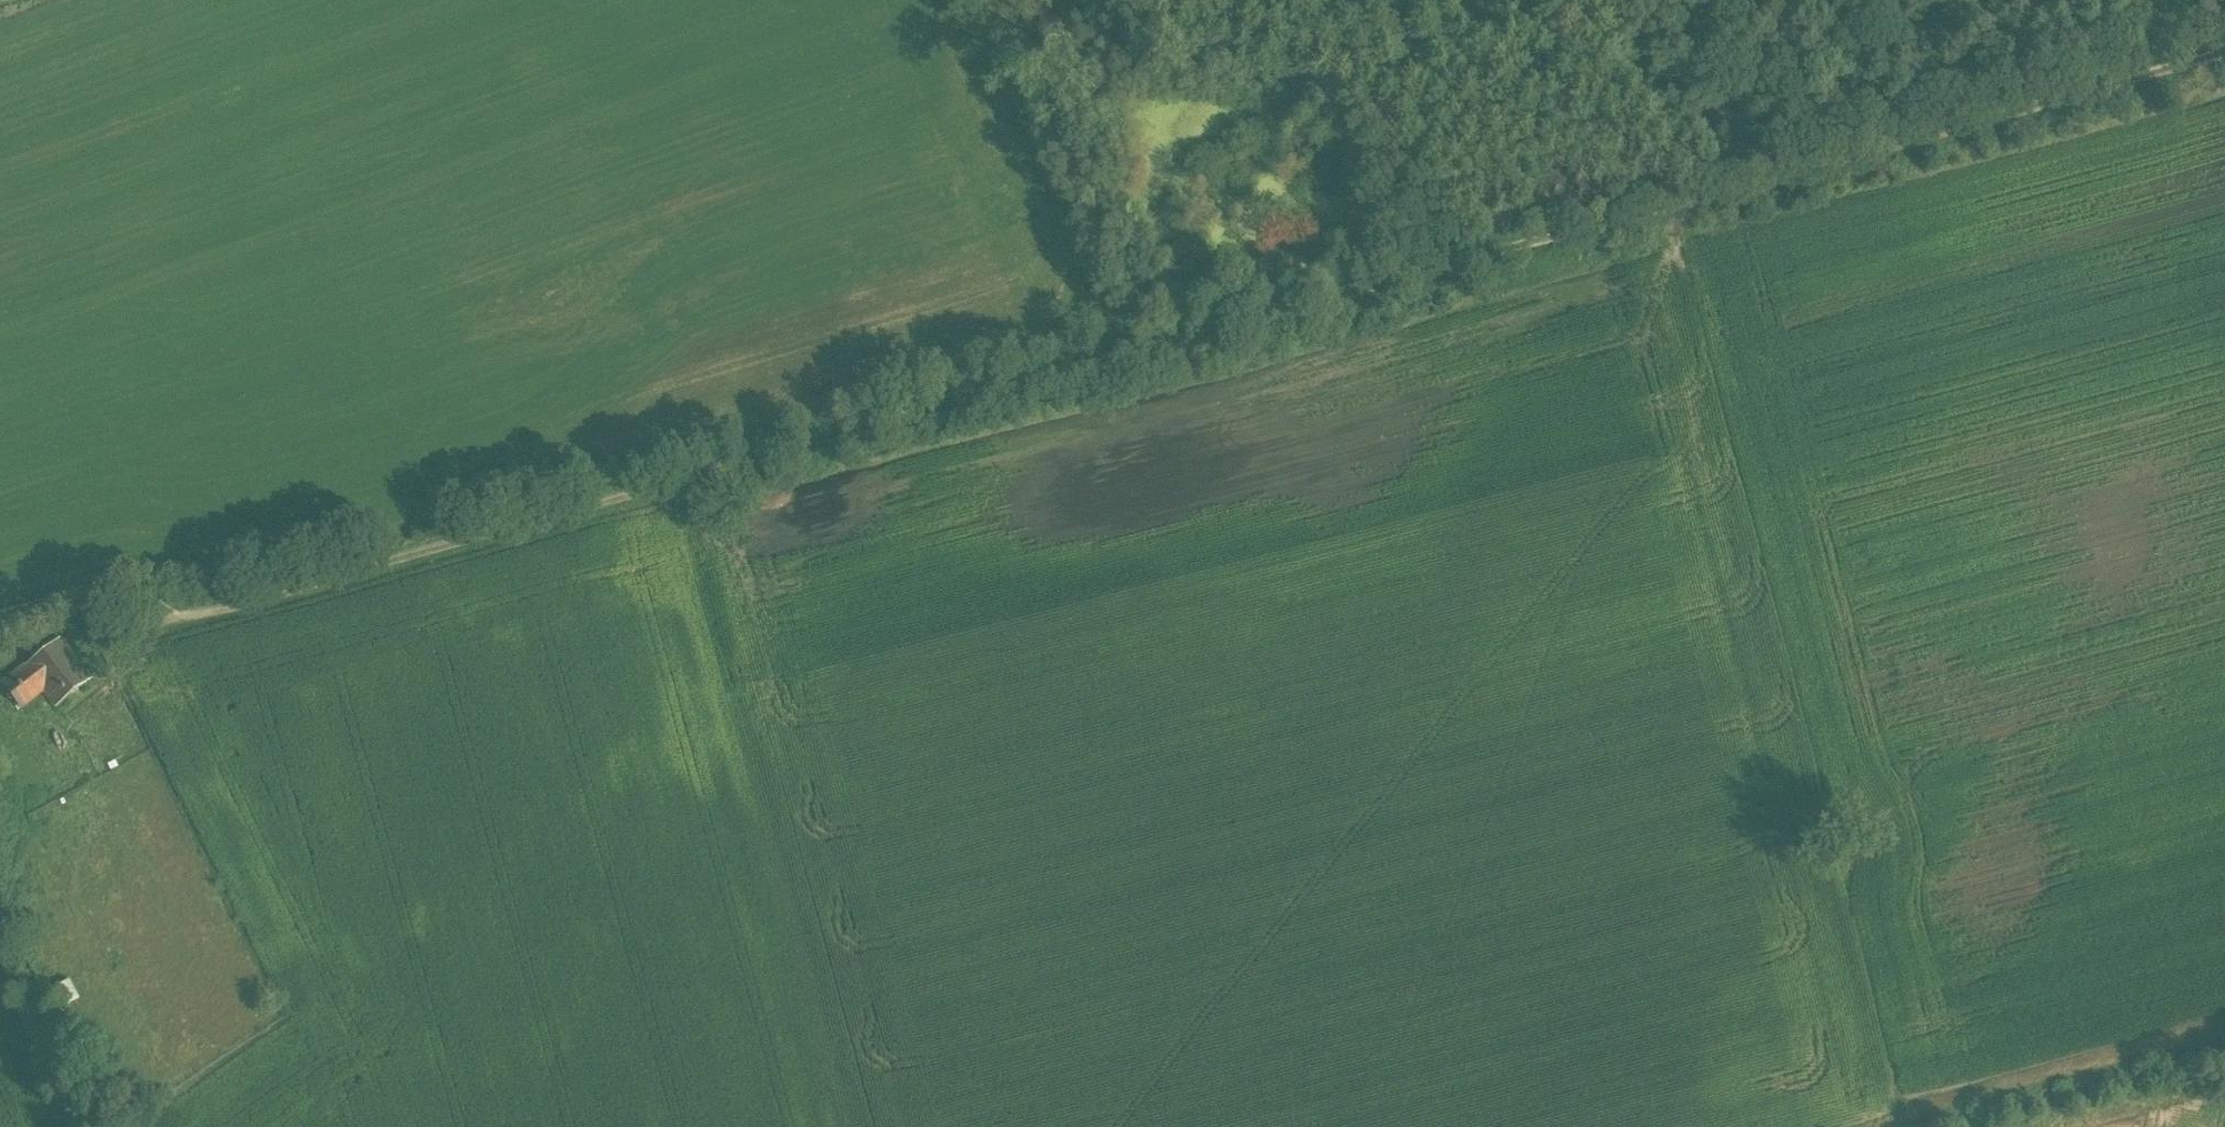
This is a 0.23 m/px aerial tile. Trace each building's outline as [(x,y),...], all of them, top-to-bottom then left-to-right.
[(26,666),(4,684),(22,707),(45,689),(57,705),(92,678),(61,639),(26,666)]
